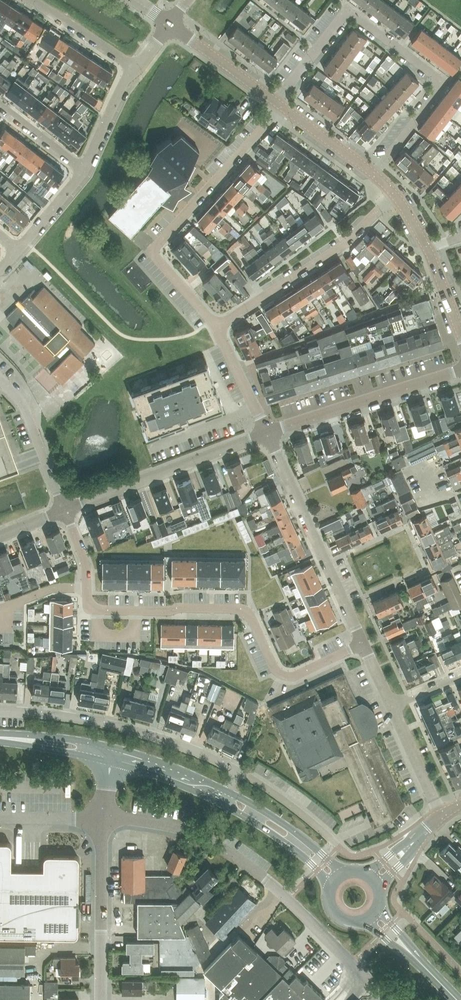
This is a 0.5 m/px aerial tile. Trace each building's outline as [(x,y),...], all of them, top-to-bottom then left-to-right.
[(10,4),(4,0),(0,0),(0,20),(10,4)] [(271,3),(282,11),(290,0),(274,0),(271,3)] [(282,11),(292,19),(301,8),(292,0),(290,0),(282,11)] [(362,5),(372,13),(382,0),(366,0),(362,5)] [(372,13),(383,20),(392,7),(383,0),(382,0),(372,13)] [(0,20),(0,30),(6,21),(12,25),(21,11),(10,4),(0,20)] [(252,11),(258,15),(262,10),(257,6),(252,11)] [(392,7),(383,20),(393,28),(402,15),(403,15),(392,7)] [(311,15),(301,8),(292,19),(301,27),(311,15)] [(11,39),(11,40),(16,43),(32,19),(21,11),(12,25),(18,29),(14,34),(14,35),(11,39)] [(402,15),(393,28),(403,36),(413,23),(402,15)] [(32,19),(16,43),(20,46),(28,35),(34,39),(43,26),(32,19)] [(255,27),(260,32),(268,24),(264,19),(255,27)] [(227,38),(238,46),(247,34),(237,26),(227,38)] [(359,48),(362,50),(365,46),(362,44),(367,38),(354,28),(346,38),(359,48)] [(46,56),(59,36),(48,29),(39,43),(46,47),(42,53),(46,56)] [(420,29),(411,42),(421,49),(431,36),(421,29),(420,29)] [(293,43),(296,39),(288,32),(285,36),(293,43)] [(247,34),(238,46),(248,54),(257,42),(247,34)] [(59,36),(46,56),(43,61),(42,61),(47,64),(50,59),(51,59),(55,53),(60,56),(69,43),(59,36)] [(431,36),(421,49),(431,57),(441,44),(431,36)] [(339,49),(351,58),(352,57),(358,48),(359,48),(346,38),(339,49)] [(11,40),(7,46),(12,49),(16,43),(11,40)] [(273,55),(267,50),(258,62),(268,70),(277,59),(279,60),(290,46),(283,41),(273,55)] [(248,54),(258,62),(267,50),(257,42),(248,54)] [(16,43),(12,49),(17,52),(18,51),(21,47),(20,46),(16,43)] [(69,43),(60,56),(66,60),(58,71),(63,75),(80,50),(69,43)] [(431,57),(442,65),(452,52),(441,44),(431,57)] [(351,58),(339,49),(331,59),(344,68),(351,58)] [(80,50),(63,75),(68,78),(75,66),(82,70),(90,57),(80,50)] [(442,65),(452,73),(460,61),(460,59),(452,52),(442,65)] [(79,88),(75,94),(80,97),(80,96),(85,89),(101,64),(90,57),(82,70),(77,76),(84,81),(80,86),(79,88)] [(0,74),(0,91),(2,93),(11,82),(6,77),(17,62),(12,58),(9,62),(5,67),(0,74)] [(1,63),(5,67),(9,62),(5,58),(1,63)] [(323,69),(340,81),(344,76),(340,74),(344,68),(331,59),(323,69)] [(49,68),(41,63),(38,68),(42,71),(44,72),(46,73),(49,68)] [(85,89),(80,96),(94,105),(97,99),(88,93),(97,80),(104,85),(112,72),(101,64),(85,89)] [(407,72),(398,81),(410,91),(418,82),(407,72)] [(29,83),(34,77),(29,74),(25,80),(29,83)] [(372,75),(367,82),(368,82),(372,86),(377,79),(372,75)] [(16,100),(26,109),(36,96),(41,90),(35,86),(40,80),(38,79),(35,76),(34,77),(29,83),(26,88),(16,100)] [(58,82),(63,85),(66,79),(62,76),(58,82)] [(15,80),(5,92),(16,100),(26,88),(29,83),(25,80),(24,82),(17,77),(15,80)] [(451,88),(460,95),(460,79),(459,77),(451,88)] [(390,90),(401,101),(410,92),(410,91),(398,81),(390,90)] [(303,96),(314,104),(323,91),(325,88),(321,84),(318,87),(313,83),(303,96)] [(57,84),(51,91),(55,94),(60,86),(57,84)] [(55,94),(59,97),(64,89),(60,86),(55,94)] [(451,88),(443,98),(456,107),(460,101),(460,95),(451,88)] [(26,109),(37,117),(55,94),(51,91),(51,90),(47,96),(45,95),(42,100),(36,96),(26,109)] [(381,100),(393,111),(393,110),(401,101),(390,90),(381,100)] [(324,91),(314,103),(324,111),(334,98),(324,91)] [(55,94),(37,117),(47,125),(57,112),(52,108),(57,101),(60,98),(59,97),(55,94)] [(214,96),(201,114),(210,120),(209,122),(210,123),(219,129),(217,131),(225,137),(237,120),(231,116),(234,111),(237,108),(230,103),(228,106),(214,96)] [(344,106),(334,98),(324,111),(335,118),(344,106)] [(443,98),(436,108),(448,117),(456,107),(443,98)] [(373,109),(384,120),(385,119),(393,111),(381,100),(373,109)] [(58,133),(72,115),(61,107),(57,112),(47,125),(58,133)] [(367,138),(376,129),(365,118),(354,108),(350,113),(360,122),(356,128),(362,134),(360,136),(365,141),(367,138)] [(448,117),(436,108),(428,118),(441,127),(448,117)] [(81,113),(80,112),(76,109),(72,115),(58,133),(69,141),(70,140),(78,146),(86,135),(78,129),(77,128),(82,121),(78,118),(81,113)] [(373,109),(365,118),(376,129),(384,120),(373,109)] [(347,130),(353,124),(348,118),(341,124),(347,130)] [(420,128),(418,130),(431,140),(434,136),(438,139),(444,131),(440,128),(441,127),(428,118),(420,128)] [(16,136),(5,128),(0,135),(0,144),(1,145),(0,147),(0,157),(16,136)] [(356,128),(349,136),(356,141),(360,136),(362,134),(356,128)] [(270,163),(287,140),(282,137),(283,135),(279,132),(278,133),(277,133),(270,142),(275,146),(269,154),(260,147),(256,152),(260,155),(270,163)] [(153,162),(152,163),(148,171),(108,215),(131,235),(132,236),(137,230),(136,229),(160,203),(173,209),(195,165),(193,164),(199,151),(181,135),(172,140),(170,138),(157,146),(150,160),(153,162)] [(11,152),(16,156),(25,144),(16,136),(0,157),(0,166),(11,152)] [(405,150),(394,162),(404,171),(415,159),(424,148),(429,142),(425,139),(421,144),(419,143),(409,154),(405,150)] [(267,167),(267,168),(274,173),(281,163),(280,161),(285,154),(290,157),(297,148),(287,140),(270,163),(267,167)] [(17,165),(13,170),(14,171),(17,173),(35,151),(25,144),(16,156),(20,159),(17,164),(18,165),(17,165)] [(415,159),(404,171),(413,179),(427,163),(432,158),(433,158),(439,151),(432,145),(422,157),(423,158),(419,163),(415,159)] [(290,157),(288,161),(289,162),(290,168),(287,172),(288,173),(292,175),(292,176),(293,176),(294,174),(297,170),(308,155),(297,148),(290,157)] [(16,175),(12,180),(16,183),(21,176),(22,177),(22,176),(26,171),(31,175),(34,170),(44,158),(35,151),(17,173),(16,175)] [(256,160),(267,168),(267,167),(270,163),(260,155),(256,160)] [(312,159),(308,155),(297,170),(301,174),(305,168),(311,172),(318,163),(317,162),(318,161),(314,157),(312,159)] [(36,179),(33,183),(37,186),(39,185),(44,178),(54,166),(54,165),(44,158),(34,170),(35,171),(39,174),(36,179)] [(250,162),(241,172),(262,191),(266,187),(256,178),(261,172),(250,162)] [(319,164),(318,163),(311,172),(316,177),(312,182),(317,186),(328,170),(323,167),(324,165),(320,162),(319,164)] [(437,172),(427,163),(413,179),(422,188),(437,172)] [(37,186),(36,188),(44,194),(52,184),(54,185),(64,173),(54,166),(44,178),(39,185),(37,186)] [(13,170),(8,176),(9,177),(12,180),(16,175),(17,173),(14,171),(13,170)] [(328,170),(317,186),(327,193),(331,187),(338,178),(337,177),(338,176),(334,173),(333,174),(328,170)] [(241,172),(232,182),(248,196),(252,190),(259,196),(262,192),(262,191),(241,172)] [(287,172),(283,178),(288,181),(292,175),(288,173),(287,172)] [(338,178),(331,187),(337,192),(332,198),(337,201),(348,185),(338,178)] [(243,192),(232,182),(231,183),(230,181),(225,186),(227,187),(223,191),(235,202),(243,192)] [(2,193),(0,195),(0,214),(11,201),(7,198),(7,195),(15,186),(11,182),(8,186),(5,189),(2,193)] [(33,183),(27,191),(27,192),(31,195),(36,188),(37,186),(33,183)] [(348,185),(339,198),(329,211),(340,219),(352,202),(359,193),(358,192),(359,191),(354,188),(353,189),(348,185)] [(460,208),(449,197),(437,186),(433,190),(444,201),(439,206),(444,211),(443,213),(449,219),(451,217),(460,208)] [(266,187),(262,191),(267,196),(268,196),(271,192),(266,187)] [(36,188),(31,195),(43,206),(49,199),(44,195),(44,194),(36,188)] [(449,197),(460,208),(460,207),(460,192),(457,188),(449,197)] [(235,202),(223,191),(214,201),(226,211),(235,202)] [(262,192),(259,196),(263,200),(267,196),(262,191),(262,192)] [(0,214),(0,215),(8,222),(26,201),(29,198),(25,195),(16,206),(11,201),(0,214)] [(285,196),(276,204),(279,208),(287,202),(289,200),(285,196)] [(26,201),(8,222),(18,230),(22,225),(25,227),(29,222),(27,219),(29,217),(24,212),(27,208),(33,201),(29,198),(26,201)] [(209,207),(206,211),(229,231),(232,227),(221,217),(226,211),(214,201),(214,202),(212,201),(208,206),(209,207)] [(239,205),(245,211),(249,207),(243,201),(239,205)] [(304,222),(312,232),(324,224),(307,202),(302,206),(310,215),(309,216),(310,217),(304,222)] [(316,208),(320,211),(325,208),(320,202),(317,207),(316,208)] [(236,209),(235,210),(241,215),(244,211),(245,211),(239,205),(236,209)] [(320,211),(327,221),(332,217),(325,208),(320,211)] [(229,231),(206,211),(202,215),(201,213),(196,218),(198,219),(197,221),(208,231),(213,225),(225,235),(228,232),(229,231)] [(268,213),(261,219),(266,224),(272,218),(268,213)] [(282,213),(277,217),(288,231),(283,235),(284,237),(294,249),(300,245),(298,243),(302,240),(303,240),(286,217),(282,213)] [(288,215),(286,217),(303,240),(306,237),(308,238),(313,234),(312,232),(304,222),(298,226),(297,225),(297,222),(292,215),(289,214),(288,215)] [(203,242),(207,238),(194,226),(190,231),(197,237),(189,243),(185,238),(177,246),(175,244),(170,249),(177,257),(179,255),(183,260),(203,242)] [(271,229),(266,232),(283,255),(292,247),(284,237),(278,241),(273,235),(275,234),(271,229)] [(228,232),(225,235),(225,236),(230,240),(234,236),(231,233),(229,232),(229,231),(228,232)] [(283,255),(266,232),(265,231),(259,235),(264,241),(265,240),(270,247),(265,252),(273,262),(283,255)] [(349,255),(344,258),(351,268),(355,275),(355,276),(360,270),(366,264),(370,259),(376,253),(385,243),(376,234),(372,238),(367,234),(366,234),(362,238),(362,239),(354,247),(351,250),(356,255),(355,256),(359,259),(359,260),(360,259),(361,260),(356,265),(355,264),(352,260),(349,255)] [(203,242),(183,260),(188,266),(187,267),(193,274),(200,269),(198,267),(205,261),(200,255),(209,247),(208,247),(212,242),(207,238),(203,242)] [(241,242),(238,239),(226,250),(229,253),(241,242)] [(263,270),(246,248),(242,242),(239,245),(242,250),(241,251),(250,263),(245,267),(253,277),(254,279),(260,274),(259,273),(263,270)] [(372,269),(375,272),(394,251),(385,243),(376,253),(381,257),(375,264),(376,264),(372,269)] [(246,247),(246,248),(263,270),(267,267),(268,268),(274,264),(273,262),(265,252),(261,247),(256,250),(251,244),(250,244),(246,247)] [(211,265),(224,253),(219,248),(206,259),(211,264),(210,265),(211,265)] [(394,251),(375,272),(378,276),(383,271),(384,272),(390,265),(394,269),(405,258),(400,253),(398,255),(394,251)] [(405,258),(394,269),(399,273),(393,279),(394,281),(390,286),(393,289),(413,267),(409,264),(410,262),(405,258)] [(340,261),(328,269),(335,281),(342,277),(346,284),(347,284),(350,288),(355,285),(340,261)] [(422,276),(413,267),(393,289),(396,292),(400,287),(402,289),(408,282),(413,286),(419,279),(420,281),(423,278),(422,277),(422,276)] [(232,274),(227,278),(231,282),(232,281),(244,296),(240,298),(235,293),(233,295),(231,297),(237,304),(238,304),(250,296),(242,286),(247,281),(238,269),(238,268),(232,274)] [(372,268),(362,278),(366,282),(369,279),(375,272),(372,269),(372,268)] [(328,269),(317,276),(333,299),(338,296),(334,291),(329,285),(335,281),(328,269)] [(43,274),(48,280),(52,276),(46,271),(43,274)] [(211,292),(223,281),(214,272),(203,282),(211,292)] [(375,272),(369,279),(372,283),(378,276),(375,272)] [(317,276),(307,283),(315,295),(320,291),(327,303),(333,299),(317,276)] [(223,281),(211,292),(220,302),(232,291),(228,287),(230,284),(226,279),(223,281)] [(313,315),(318,312),(310,298),(315,295),(307,283),(297,289),(312,313),(313,315)] [(369,299),(360,285),(352,290),(360,304),(369,299)] [(9,331),(43,366),(45,364),(52,371),(50,372),(62,384),(84,363),(80,358),(95,343),(79,328),(82,325),(44,286),(33,297),(30,294),(22,302),(20,300),(19,302),(17,304),(18,305),(6,317),(15,326),(9,331)] [(291,291),(285,295),(295,310),(300,307),(306,317),(312,313),(297,289),(292,292),(291,291)] [(372,296),(377,304),(382,300),(377,293),(372,296)] [(280,300),(275,303),(287,321),(291,327),(296,324),(293,319),(299,315),(295,310),(285,295),(279,299),(280,300)] [(414,313),(403,316),(405,324),(434,316),(428,299),(411,304),(414,313)] [(270,304),(262,309),(267,317),(269,316),(273,322),(279,318),(283,324),(287,321),(275,303),(271,306),(270,304)] [(343,309),(349,319),(358,316),(350,304),(343,309)] [(403,316),(401,308),(387,313),(394,336),(408,332),(405,324),(403,316)] [(324,321),(318,312),(313,315),(318,323),(319,324),(324,321)] [(239,331),(235,333),(237,337),(235,338),(238,343),(239,343),(240,344),(240,345),(255,338),(273,329),(262,313),(256,316),(263,327),(252,332),(248,324),(238,328),(239,331)] [(340,323),(345,320),(341,313),(336,317),(340,323)] [(402,358),(394,336),(387,313),(364,321),(378,366),(402,358)] [(443,346),(434,316),(405,324),(408,332),(415,354),(443,346)] [(364,321),(345,329),(359,372),(378,366),(364,321)] [(318,323),(312,327),(315,332),(316,331),(317,332),(320,329),(321,329),(322,328),(319,324),(318,323)] [(359,372),(345,329),(317,339),(331,381),(359,372)] [(279,339),(283,345),(299,339),(293,330),(279,339)] [(415,354),(408,332),(394,336),(402,358),(415,354)] [(276,348),(283,345),(279,339),(277,336),(271,339),(276,348)] [(255,338),(240,345),(246,357),(251,354),(252,357),(262,352),(255,338)] [(307,343),(308,346),(298,349),(310,387),(331,381),(317,339),(307,343)] [(298,349),(284,354),(296,391),(310,387),(298,349)] [(296,391),(284,354),(256,362),(268,400),(296,391)] [(214,383),(207,364),(204,365),(205,367),(199,370),(198,367),(187,371),(188,374),(181,377),(180,374),(159,382),(160,384),(152,387),(151,385),(141,389),(141,391),(135,394),(134,391),(132,392),(133,394),(131,395),(133,401),(135,400),(139,411),(141,411),(142,415),(141,416),(145,427),(143,427),(145,433),(147,433),(148,435),(150,434),(149,432),(156,429),(157,432),(168,428),(167,425),(174,423),(175,425),(182,422),(188,419),(189,420),(196,417),(195,415),(202,412),(203,414),(214,410),(213,408),(220,406),(221,408),(223,407),(216,388),(214,388),(213,386),(212,384),(214,383)] [(48,371),(37,381),(50,396),(61,385),(48,371)] [(439,418),(442,428),(448,426),(449,427),(460,422),(460,415),(454,418),(452,411),(459,409),(454,394),(441,398),(446,412),(444,413),(445,416),(439,418)] [(432,426),(424,403),(411,407),(418,430),(432,426)] [(382,418),(380,419),(382,423),(383,423),(386,432),(393,430),(397,441),(402,440),(405,451),(410,449),(413,448),(405,424),(399,426),(394,412),(381,417),(382,418)] [(442,430),(442,428),(439,418),(431,420),(435,433),(442,430)] [(381,449),(377,434),(369,437),(364,422),(351,426),(356,442),(363,440),(366,449),(374,447),(375,451),(381,449)] [(17,471),(0,423),(0,477),(17,471)] [(443,443),(443,444),(445,449),(460,442),(460,427),(455,430),(458,437),(449,441),(448,440),(443,443)] [(328,432),(321,434),(322,436),(321,436),(326,451),(335,448),(336,451),(340,452),(343,451),(345,456),(345,457),(351,456),(351,455),(351,454),(348,446),(342,448),(341,446),(339,439),(336,440),(334,432),(329,433),(328,432)] [(410,464),(437,451),(432,439),(413,448),(405,451),(404,452),(410,464)] [(314,460),(307,440),(294,444),(299,459),(306,457),(307,462),(314,460)] [(445,449),(447,453),(448,454),(453,452),(453,451),(460,448),(460,442),(445,449)] [(443,443),(435,447),(437,451),(437,452),(445,449),(443,444),(443,443)] [(445,449),(437,452),(439,457),(447,453),(445,449)] [(392,460),(396,468),(405,463),(401,454),(391,459),(392,460)] [(235,488),(241,486),(239,479),(246,477),(240,461),(226,466),(235,488)] [(302,469),(305,475),(321,467),(318,461),(302,469)] [(354,465),(350,467),(341,471),(342,473),(327,480),(333,492),(348,485),(344,476),(352,472),(356,470),(354,465)] [(449,477),(456,474),(460,472),(460,465),(446,471),(449,477)] [(403,506),(408,516),(420,511),(415,500),(410,490),(405,479),(400,469),(388,474),(392,483),(393,485),(398,495),(403,506)] [(208,491),(215,489),(217,495),(222,493),(223,493),(215,470),(202,475),(208,491)] [(388,474),(372,482),(375,489),(385,485),(385,486),(392,483),(388,474)] [(459,480),(456,474),(449,477),(454,489),(460,486),(460,485),(459,480)] [(199,501),(191,479),(178,484),(184,500),(178,502),(181,509),(196,503),(202,520),(211,516),(205,499),(199,501)] [(257,488),(255,491),(261,506),(266,504),(281,497),(276,486),(270,489),(268,483),(257,488)] [(366,500),(369,498),(367,493),(375,489),(372,483),(360,488),(366,500)] [(174,509),(166,488),(153,493),(161,514),(174,509)] [(360,488),(350,493),(357,507),(367,502),(366,500),(360,488)] [(237,490),(230,492),(235,506),(239,504),(242,503),(237,490)] [(229,491),(223,493),(222,493),(228,508),(235,506),(230,492),(229,491)] [(398,495),(381,503),(386,514),(392,525),(402,520),(402,518),(407,516),(398,495)] [(261,506),(259,507),(259,508),(261,512),(266,510),(269,516),(286,508),(281,497),(266,504),(261,506)] [(128,503),(130,510),(128,511),(133,526),(141,524),(138,516),(147,512),(141,498),(128,503)] [(247,512),(255,509),(251,499),(243,502),(247,512)] [(451,502),(454,510),(447,513),(449,518),(457,515),(456,515),(460,513),(460,510),(456,500),(451,502)] [(377,510),(372,513),(375,519),(380,530),(392,525),(386,514),(381,503),(375,506),(377,510)] [(430,512),(436,524),(442,522),(440,516),(449,512),(446,505),(430,512)] [(286,508),(269,516),(264,518),(266,523),(273,520),(276,526),(291,519),(286,508)] [(116,516),(113,517),(116,523),(127,519),(123,510),(115,513),(115,514),(116,516)] [(360,518),(354,521),(362,539),(363,538),(364,540),(369,538),(368,536),(373,534),(363,512),(358,514),(360,518)] [(92,533),(116,523),(113,517),(110,518),(109,516),(100,519),(98,514),(86,519),(92,533)] [(418,532),(431,526),(425,515),(413,520),(413,521),(412,522),(414,528),(416,527),(418,532)] [(351,544),(362,539),(354,521),(352,517),(347,519),(350,524),(344,527),(351,544)] [(329,523),(319,527),(322,533),(331,528),(333,532),(344,527),(339,518),(329,523)] [(291,519),(276,526),(269,529),(265,531),(267,535),(271,533),(272,534),(278,532),(280,536),(296,530),(291,519)] [(162,535),(158,523),(158,524),(157,520),(149,523),(155,538),(162,535)] [(158,523),(162,535),(174,531),(171,524),(166,526),(164,522),(158,523)] [(116,523),(92,533),(97,547),(115,540),(112,532),(118,529),(116,523)] [(431,526),(418,532),(419,533),(417,534),(420,540),(422,539),(424,544),(436,538),(451,531),(448,525),(433,532),(431,526)] [(340,549),(351,544),(344,527),(333,532),(335,538),(340,549)] [(65,545),(59,529),(51,533),(51,531),(48,532),(48,534),(46,535),(55,557),(62,555),(59,547),(65,545)] [(296,530),(280,536),(274,539),(276,544),(283,541),(285,547),(300,540),(296,530)] [(258,547),(266,543),(261,532),(253,536),(258,547)] [(436,538),(424,544),(422,545),(425,551),(427,550),(429,555),(454,544),(451,538),(439,544),(436,538)] [(21,544),(24,553),(22,554),(27,568),(42,563),(44,569),(51,566),(44,550),(39,552),(34,539),(21,544)] [(288,559),(305,551),(300,540),(285,547),(277,551),(279,556),(285,554),(288,559)] [(266,543),(258,547),(261,553),(269,550),(266,543)] [(454,544),(429,555),(429,556),(427,557),(430,562),(432,562),(435,567),(440,565),(442,570),(449,567),(449,568),(452,566),(447,556),(457,551),(454,544)] [(18,555),(10,558),(7,551),(0,554),(0,571),(8,568),(12,577),(17,575),(23,590),(31,587),(18,555)] [(277,551),(264,557),(268,565),(280,559),(279,556),(277,551)] [(171,582),(245,583),(245,559),(172,558),(171,582)] [(102,585),(163,586),(164,562),(102,561),(102,585)] [(291,573),(296,585),(316,576),(311,564),(291,573)] [(56,569),(59,576),(70,571),(67,565),(56,569)] [(49,580),(55,577),(51,566),(44,569),(49,580)] [(449,567),(442,570),(437,573),(440,580),(452,575),(449,568),(449,567)] [(420,581),(428,600),(434,598),(431,591),(437,588),(432,576),(430,576),(429,574),(424,577),(425,579),(420,581)] [(452,575),(440,580),(443,585),(454,580),(452,575)] [(321,586),(316,576),(296,585),(301,596),(321,586)] [(428,600),(420,581),(419,581),(418,579),(413,582),(413,584),(408,586),(418,608),(424,606),(423,603),(428,600)] [(454,580),(443,585),(445,591),(457,585),(454,580)] [(459,591),(457,585),(445,591),(447,596),(459,591)] [(326,597),(321,586),(301,596),(306,607),(326,597)] [(385,597),(392,611),(404,606),(397,591),(385,597)] [(447,596),(450,601),(460,596),(460,595),(459,591),(447,596)] [(450,601),(452,607),(457,605),(460,603),(460,596),(450,601)] [(311,618),(331,608),(326,597),(306,607),(311,618)] [(392,611),(385,597),(373,602),(379,617),(387,613),(389,617),(393,615),(392,611)] [(50,600),(50,613),(72,613),(72,601),(50,600)] [(279,623),(271,626),(281,647),(295,641),(290,630),(294,628),(290,619),(286,610),(285,607),(274,612),(279,623)] [(286,610),(290,619),(291,621),(294,620),(289,608),(286,610)] [(316,629),(336,620),(331,608),(311,618),(316,629)] [(424,612),(416,616),(419,623),(427,619),(424,612)] [(50,613),(49,625),(72,625),(72,613),(50,613)] [(416,616),(402,623),(402,624),(404,629),(405,629),(419,623),(416,616)] [(439,616),(431,619),(432,620),(436,629),(440,628),(444,637),(443,637),(446,645),(440,648),(446,661),(447,661),(448,662),(453,660),(452,658),(453,658),(453,659),(457,657),(457,656),(445,629),(441,621),(439,616)] [(391,622),(383,626),(388,636),(404,629),(402,624),(398,625),(395,619),(391,621),(391,622)] [(437,631),(432,620),(431,619),(424,623),(429,635),(437,631)] [(447,619),(441,621),(445,629),(449,627),(450,627),(447,619)] [(161,647),(173,647),(173,624),(161,624),(161,647)] [(185,647),(185,624),(173,624),(173,647),(185,647)] [(185,647),(197,647),(197,625),(185,624),(185,647)] [(49,625),(49,637),(72,637),(72,625),(49,625)] [(209,647),(209,625),(197,625),(197,647),(209,647)] [(221,648),(221,625),(209,625),(209,647),(221,648)] [(233,648),(234,625),(221,625),(221,648),(233,648)] [(445,629),(457,656),(460,654),(460,639),(456,641),(453,633),(452,633),(449,627),(445,629)] [(404,629),(388,636),(390,642),(403,636),(407,634),(405,629),(404,629)] [(403,636),(390,642),(396,654),(411,647),(415,645),(422,643),(419,637),(414,640),(414,639),(406,642),(403,636)] [(49,649),(72,650),(72,637),(49,637),(49,649)] [(422,643),(415,645),(418,651),(424,648),(422,643)] [(411,647),(396,654),(401,666),(414,661),(411,654),(413,653),(411,647)] [(101,654),(100,660),(101,660),(111,662),(112,655),(104,654),(102,653),(101,653),(101,654)] [(414,661),(401,666),(407,679),(421,672),(422,674),(427,672),(426,670),(439,664),(434,653),(428,656),(430,662),(417,667),(414,661)] [(70,660),(68,671),(75,672),(75,671),(76,665),(77,656),(70,655),(70,660)] [(127,655),(127,657),(123,673),(130,675),(134,657),(127,655)] [(127,657),(120,656),(116,671),(123,673),(127,657)] [(140,658),(139,665),(140,665),(148,666),(150,660),(140,658)] [(150,660),(148,666),(159,669),(160,662),(152,661),(150,660)] [(9,663),(3,662),(2,694),(16,695),(17,675),(9,675),(9,663)] [(97,681),(93,704),(107,706),(110,692),(102,691),(107,665),(100,664),(97,681)] [(170,683),(174,667),(168,665),(164,681),(170,683)] [(174,667),(170,683),(175,684),(178,678),(179,678),(183,679),(185,680),(188,671),(174,667)] [(34,676),(32,696),(48,698),(51,671),(44,670),(43,677),(34,676)] [(51,671),(48,698),(64,700),(66,680),(58,679),(59,672),(51,671)] [(302,780),(320,772),(317,766),(346,752),(376,817),(370,820),(372,826),(389,819),(394,817),(403,806),(404,804),(397,788),(373,736),(370,728),(374,726),(374,724),(374,723),(374,721),(374,719),(373,719),(373,717),(372,715),(371,714),(371,713),(370,712),(369,711),(367,709),(366,708),(361,710),(359,705),(344,672),(303,691),(269,707),(275,720),(302,780)] [(81,682),(78,702),(87,703),(88,703),(93,704),(97,681),(91,680),(90,684),(81,682)] [(221,686),(213,682),(206,698),(214,701),(220,687),(221,686)] [(226,690),(220,687),(214,702),(220,705),(226,690)] [(136,715),(143,690),(135,688),(133,698),(125,696),(121,711),(136,715)] [(143,690),(136,715),(152,719),(156,704),(155,704),(157,699),(149,697),(150,692),(143,690)] [(425,703),(419,706),(425,718),(452,706),(452,704),(457,702),(452,691),(446,693),(450,700),(443,703),(443,702),(435,706),(432,700),(425,703)] [(180,728),(186,709),(188,704),(191,696),(186,695),(184,701),(182,701),(180,706),(173,704),(166,723),(180,728)] [(246,698),(243,709),(249,711),(246,722),(253,724),(253,723),(257,708),(258,704),(258,703),(247,697),(246,698)] [(454,711),(452,706),(425,718),(427,723),(425,724),(428,730),(430,729),(430,730),(444,724),(440,717),(443,716),(444,717),(446,716),(446,714),(454,711)] [(193,711),(186,709),(180,728),(193,732),(198,719),(192,717),(193,711)] [(236,714),(233,720),(240,723),(243,716),(237,713),(236,714)] [(221,745),(232,721),(226,718),(223,723),(222,722),(220,727),(213,724),(207,738),(221,745)] [(232,721),(221,745),(236,752),(242,738),(235,735),(239,725),(232,721)] [(429,732),(432,739),(434,738),(436,743),(450,737),(460,731),(460,725),(454,728),(453,727),(446,730),(444,724),(430,730),(431,731),(429,732)] [(450,737),(452,741),(460,737),(460,731),(450,737)] [(460,748),(458,741),(439,749),(445,761),(459,755),(460,754),(460,747),(460,748)] [(445,761),(450,773),(460,768),(460,758),(459,755),(445,761)] [(450,773),(455,785),(460,782),(460,768),(450,773)] [(10,770),(2,770),(2,782),(10,781),(10,770)] [(73,937),(74,937),(75,936),(76,936),(77,935),(77,934),(78,934),(78,933),(78,932),(79,860),(79,859),(78,858),(78,857),(77,856),(76,856),(75,855),(74,855),(48,855),(47,855),(46,855),(45,856),(44,857),(44,858),(43,859),(43,860),(43,869),(11,869),(11,860),(11,847),(11,846),(11,845),(10,845),(10,844),(9,843),(8,842),(7,842),(6,842),(0,842),(0,936),(73,937)] [(454,867),(455,866),(460,871),(460,850),(458,852),(449,843),(440,852),(454,867)] [(172,875),(177,877),(184,871),(180,869),(186,855),(174,850),(167,865),(175,869),(172,875)] [(144,856),(122,856),(122,889),(123,889),(123,902),(124,902),(124,901),(137,901),(137,902),(136,934),(184,935),(179,922),(200,902),(191,893),(192,893),(190,891),(185,896),(182,890),(175,882),(179,878),(177,877),(172,875),(144,875),(144,856)] [(200,884),(192,893),(191,893),(200,902),(200,901),(203,904),(213,893),(207,887),(218,876),(208,866),(207,867),(205,866),(200,871),(202,873),(195,879),(200,884)] [(453,892),(442,882),(434,875),(424,885),(431,892),(425,899),(430,903),(429,905),(432,908),(433,907),(436,910),(453,892)] [(185,886),(182,890),(185,896),(190,891),(185,886)] [(256,903),(239,887),(206,922),(223,939),(256,903)] [(210,952),(198,924),(186,929),(201,962),(210,952)] [(271,928),(265,934),(270,939),(268,941),(268,944),(271,947),(275,947),(276,945),(281,950),(288,943),(290,944),(295,939),(284,928),(278,934),(271,928)] [(223,990),(219,993),(219,999),(257,999),(282,975),(282,974),(241,935),(242,933),(240,932),(239,933),(203,970),(223,990)] [(141,951),(153,951),(153,942),(127,941),(127,951),(132,951),(132,961),(123,961),(123,971),(143,971),(143,962),(141,962),(141,951)] [(0,943),(0,971),(25,972),(25,951),(36,951),(36,943),(0,943)] [(266,958),(277,969),(285,961),(279,955),(269,955),(266,958)] [(74,956),(53,957),(53,963),(61,963),(61,977),(78,977),(78,962),(74,962),(74,956)] [(325,998),(306,980),(304,982),(289,968),(282,974),(282,975),(257,999),(323,999),(325,998)] [(204,977),(177,977),(177,999),(204,999),(204,977)] [(122,979),(122,994),(141,995),(142,987),(147,987),(147,979),(122,979)] [(0,983),(0,999),(30,999),(30,983),(0,983)] [(58,988),(45,988),(45,996),(58,996),(58,988)]
